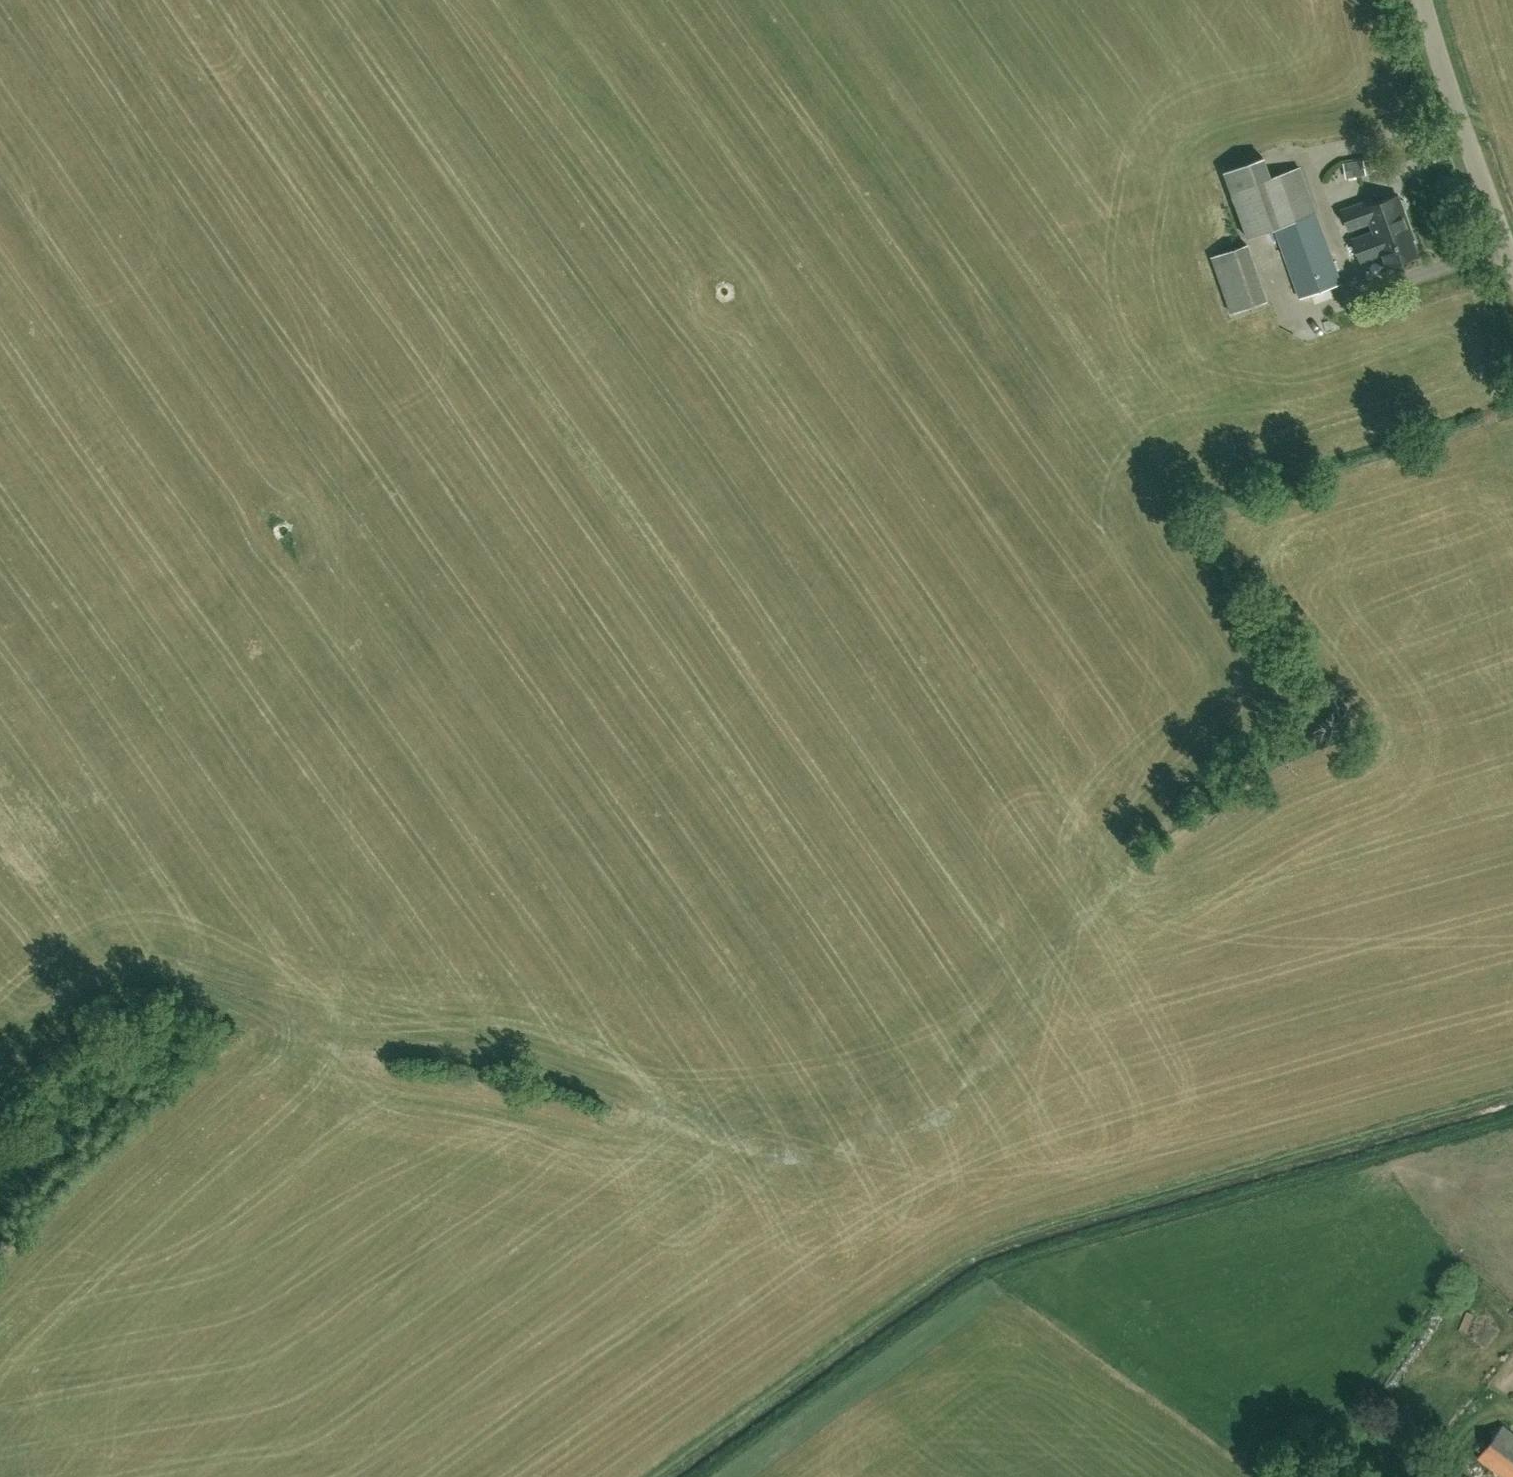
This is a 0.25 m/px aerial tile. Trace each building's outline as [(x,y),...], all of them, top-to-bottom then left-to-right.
[(1342,283),(1300,167),(1271,178),(1264,157),(1224,170),(1248,238),(1275,229),(1300,298),(1342,283)] [(1398,195),(1374,204),(1372,199),(1343,210),(1349,229),(1371,221),(1373,227),(1405,215),(1404,211),(1407,208),(1404,200),(1399,199),(1398,195)] [(1405,215),(1373,227),(1375,231),(1353,239),(1361,262),(1383,254),(1387,266),(1418,255),(1409,231),(1411,231),(1405,215)] [(1248,243),(1210,257),(1230,315),(1268,301),(1248,243)] [(1503,1425),(1478,1457),(1504,1476),(1512,1476),(1512,1432),(1503,1425)]
